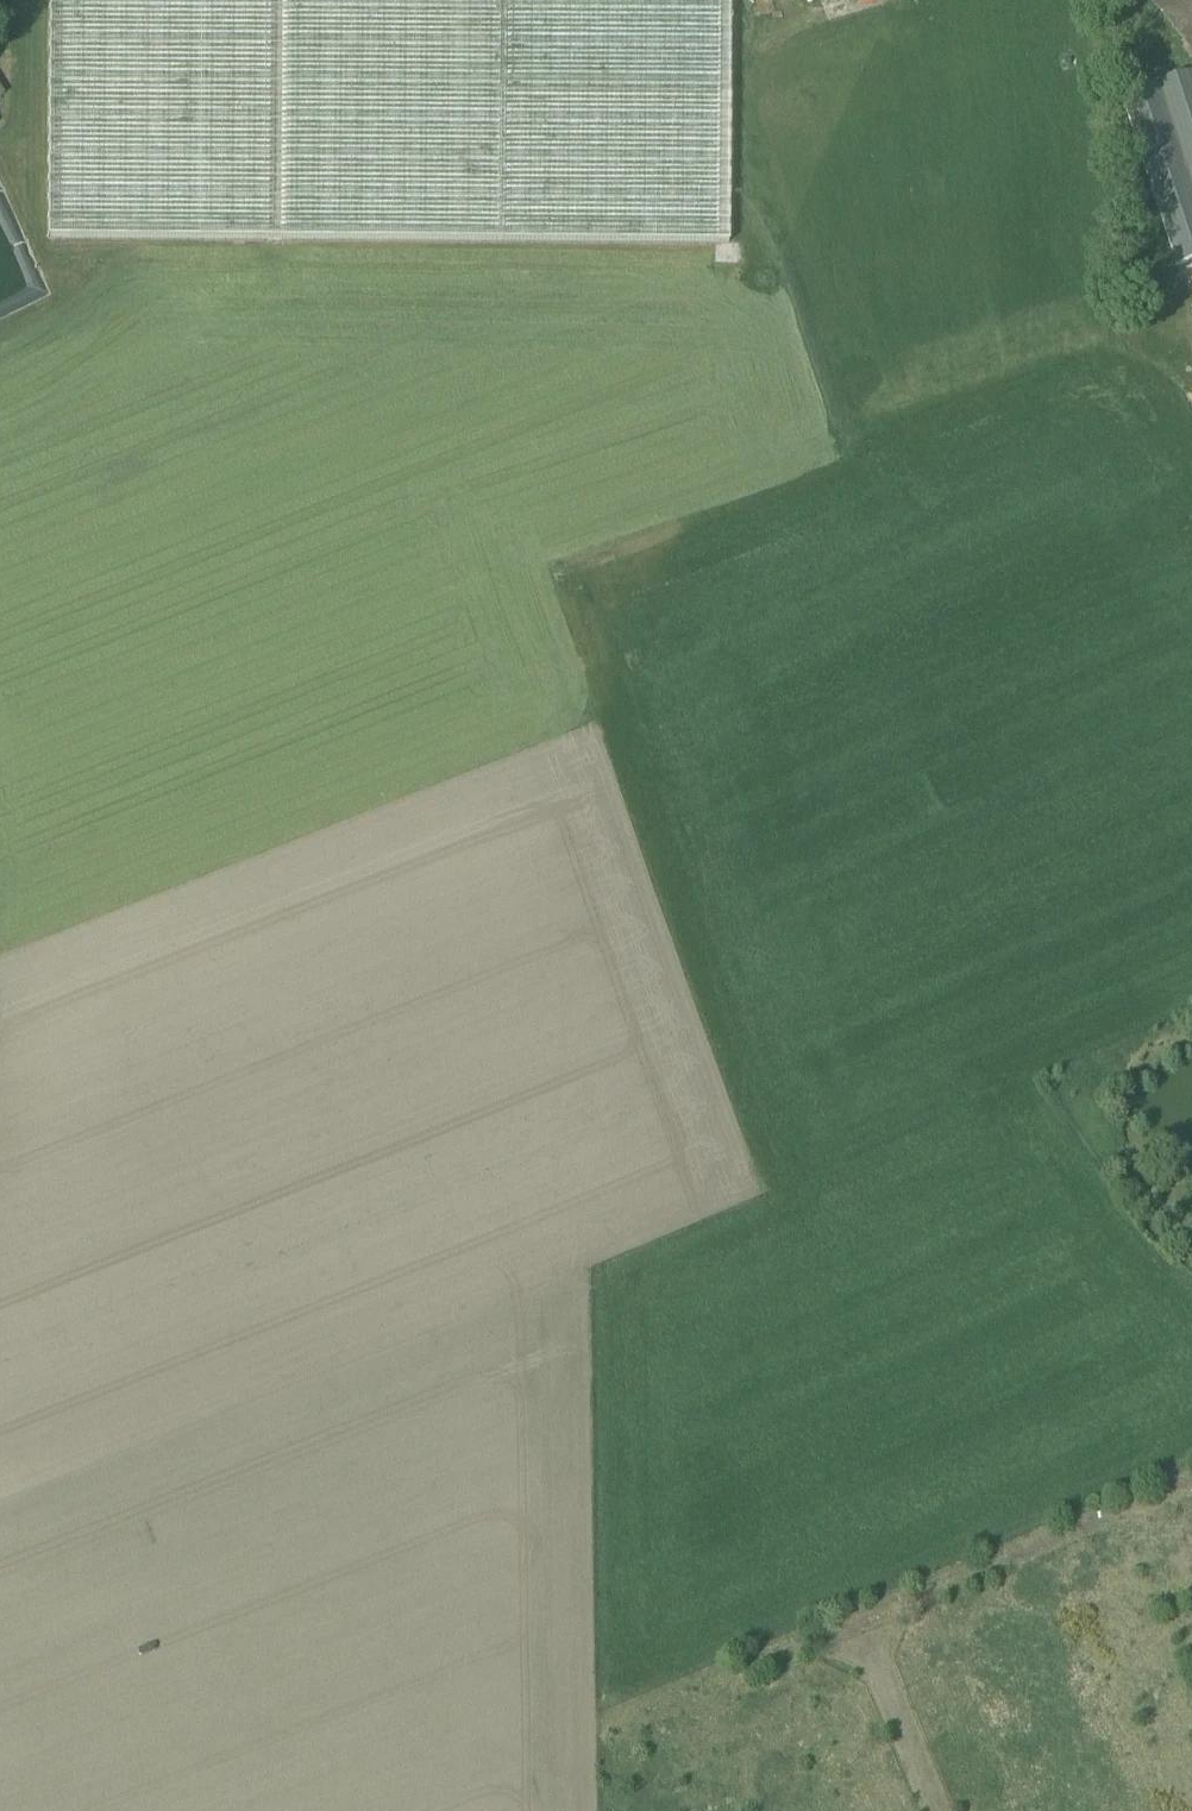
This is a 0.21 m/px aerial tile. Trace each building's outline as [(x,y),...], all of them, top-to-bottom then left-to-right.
[(50,236),(731,241),(732,0),(51,0),(50,236)] [(1191,48),(1191,0),(1153,0),(1191,48)] [(1191,261),(1191,72),(1122,95),(1177,265),(1191,261)]
